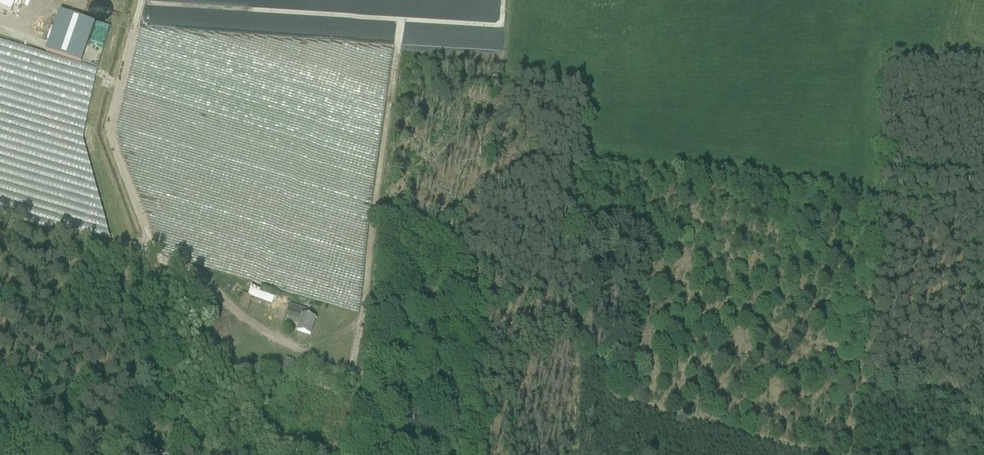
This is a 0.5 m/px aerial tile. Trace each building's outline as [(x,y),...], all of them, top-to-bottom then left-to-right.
[(81,65),(95,24),(61,12),(46,52),(81,65)] [(98,76),(73,70),(64,82),(50,71),(51,69),(46,58),(0,47),(0,103),(1,106),(28,94),(37,96),(41,122),(48,112),(58,115),(63,127),(69,127),(65,118),(80,129),(93,78),(98,76)] [(10,183),(11,168),(3,178),(0,176),(0,182),(10,183)] [(243,289),(238,307),(248,311),(254,292),(243,289)] [(293,331),(309,336),(314,318),(303,315),(306,307),(289,303),(287,309),(284,317),(297,321),(293,331)] [(273,320),(276,308),(270,307),(268,319),(273,320)]
